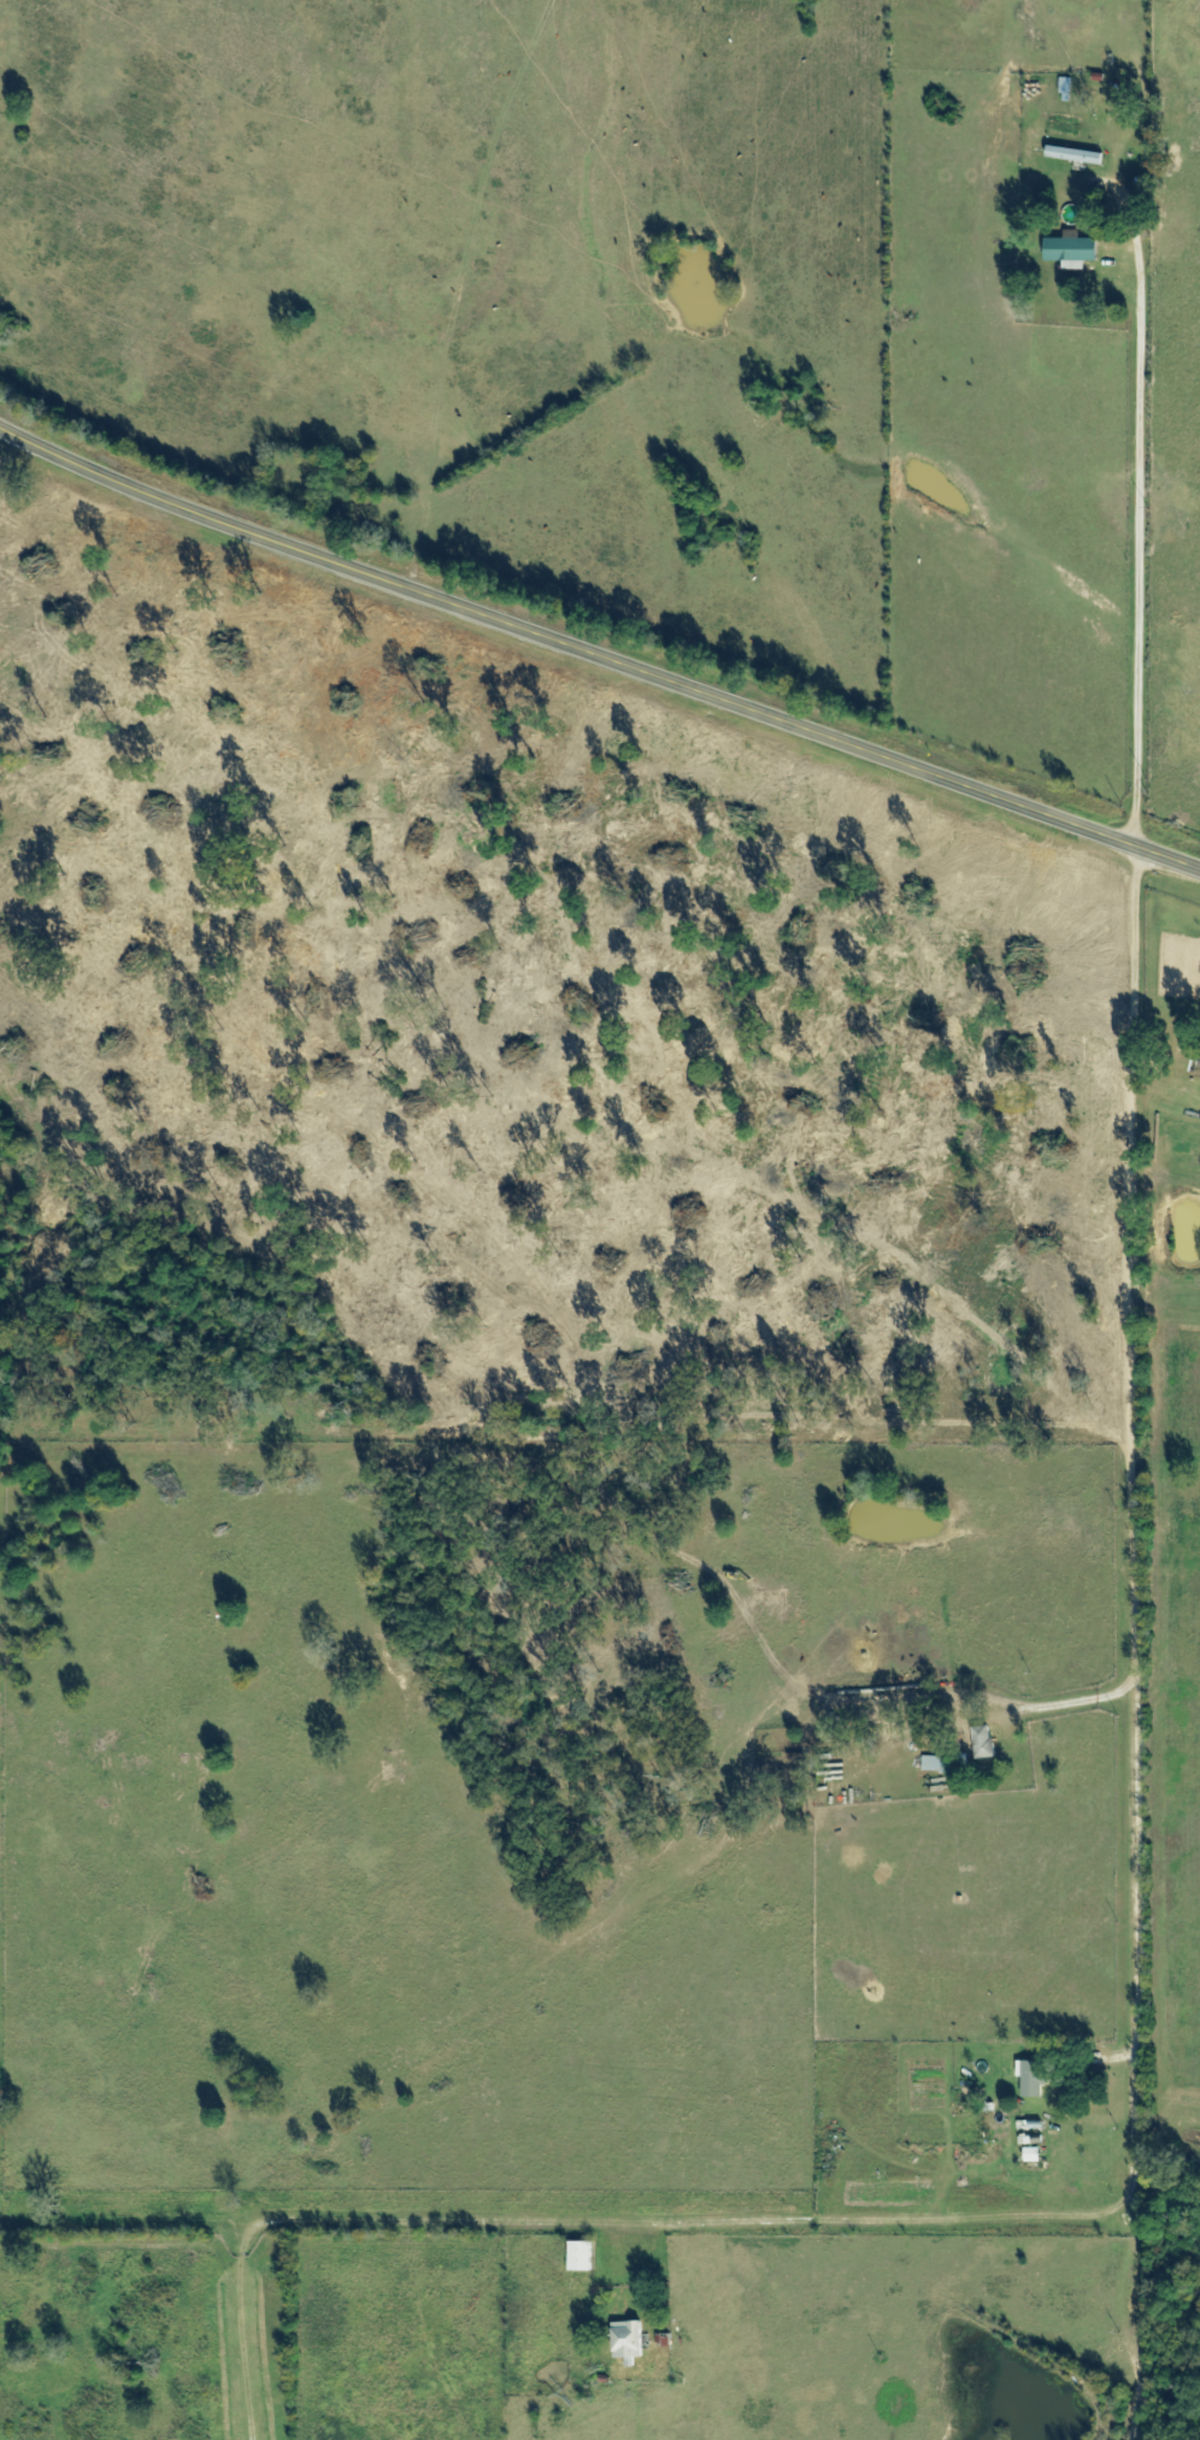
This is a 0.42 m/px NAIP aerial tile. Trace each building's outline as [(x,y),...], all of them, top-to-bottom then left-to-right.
[(1102,156),(1048,147),(1046,159),(1100,167),(1102,156)] [(1044,241),(1044,264),(1062,263),(1062,272),(1084,272),(1084,263),(1096,263),(1096,240),(1079,240),(1078,232),(1064,233),(1064,241),(1044,241)] [(972,1730),(974,1762),(993,1761),(991,1729),(972,1730)] [(950,1759),(922,1758),(922,1774),(950,1775),(950,1759)] [(1021,2099),(1044,2098),(1044,2062),(1016,2063),(1016,2079),(1021,2079),(1021,2099)] [(1023,2150),(1024,2164),(1039,2164),(1039,2149),(1023,2150)] [(591,2243),(569,2243),(568,2273),(591,2273),(591,2243)] [(613,2360),(642,2359),(640,2323),(611,2324),(613,2360)]
